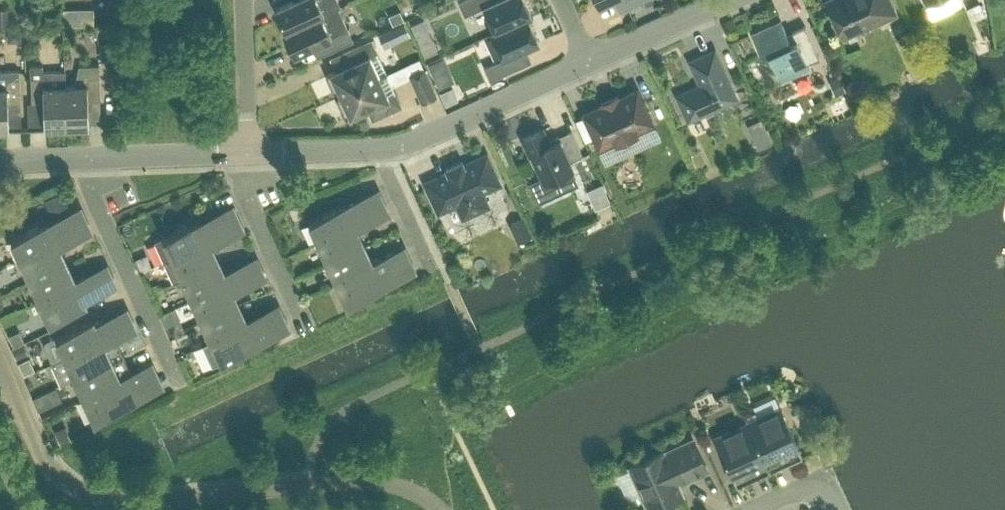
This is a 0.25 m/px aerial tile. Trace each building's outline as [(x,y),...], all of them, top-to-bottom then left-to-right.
[(276,7),(286,29),(286,30),(321,14),(324,13),(338,6),(335,0),(292,0),(276,7)] [(531,15),(524,0),(461,0),(458,1),(465,14),(484,5),(495,30),(527,16),(531,15)] [(620,9),(640,0),(616,0),(620,9)] [(827,2),(841,34),(882,15),(884,19),(896,13),(890,0),(831,0),(827,2)] [(968,6),(973,17),(984,12),(979,1),(968,6)] [(75,23),(74,6),(61,7),(61,24),(75,23)] [(286,29),(284,30),(294,53),(323,40),(328,51),(353,39),(338,6),(324,13),(321,14),(286,30),(286,29)] [(9,25),(9,8),(0,8),(0,26),(9,25)] [(404,18),(400,10),(389,14),(392,23),(404,18)] [(495,30),(491,31),(503,57),(484,66),(490,79),(522,64),(518,54),(521,53),(522,49),(539,41),(527,16),(495,30)] [(422,17),(409,23),(415,37),(428,31),(422,17)] [(781,19),(752,32),(762,55),(768,52),(780,79),(809,66),(807,62),(820,57),(805,24),(787,32),(781,19)] [(403,21),(391,27),(397,40),(409,34),(403,21)] [(347,63),(325,73),(335,95),(386,72),(371,39),(342,52),(347,63)] [(919,46),(906,53),(911,64),(925,57),(919,46)] [(736,97),(714,49),(690,60),(701,84),(678,95),(688,118),(736,97)] [(79,64),(75,84),(66,84),(65,84),(67,127),(67,126),(89,125),(88,99),(100,99),(99,63),(79,64)] [(66,126),(66,127),(67,127),(65,84),(66,84),(65,69),(43,70),(43,64),(30,64),(31,101),(44,101),(45,127),(66,126)] [(422,100),(436,94),(425,68),(410,75),(422,100)] [(9,128),(8,102),(21,101),(19,69),(0,69),(0,128),(9,128)] [(373,118),(402,105),(386,72),(335,95),(346,117),(367,107),(373,118)] [(835,94),(846,89),(840,74),(828,79),(835,94)] [(458,98),(453,85),(440,91),(446,103),(458,98)] [(651,122),(636,89),(585,113),(600,146),(651,122)] [(530,154),(531,153),(544,181),(555,176),(562,190),(578,183),(568,161),(583,154),(571,129),(555,136),(557,140),(550,143),(543,128),(522,137),(530,154)] [(450,176),(427,186),(432,197),(436,196),(442,209),(456,203),(460,210),(469,214),(482,207),(485,199),(482,191),(496,184),(490,171),(494,169),(488,158),(466,168),(462,161),(446,168),(450,176)] [(603,182),(586,189),(595,207),(611,199),(603,182)] [(62,191),(45,199),(50,210),(67,203),(62,191)] [(345,202),(308,219),(318,240),(355,223),(352,217),(364,212),(359,201),(347,206),(345,202)] [(164,261),(173,256),(210,240),(207,234),(223,226),(237,220),(232,208),(202,222),(200,218),(154,239),(164,261)] [(318,240),(328,261),(364,244),(357,229),(369,223),(364,212),(352,217),(355,223),(318,240)] [(523,215),(508,223),(518,243),(533,236),(523,215)] [(66,230),(61,218),(49,224),(48,220),(11,237),(21,258),(57,241),(55,235),(66,230)] [(183,277),(219,260),(212,245),(228,238),(223,226),(207,234),(210,240),(173,256),(164,261),(173,281),(183,277)] [(60,246),(72,241),(66,230),(55,235),(57,241),(21,258),(30,279),(67,262),(60,246)] [(394,249),(371,259),(364,244),(328,261),(337,282),(374,265),(377,271),(388,265),(400,260),(394,249)] [(223,270),(219,260),(183,277),(192,298),(245,274),(240,262),(223,270)] [(91,283),(86,272),(74,277),(67,262),(30,279),(40,299),(76,283),(79,289),(91,283)] [(382,282),(394,277),(388,265),(377,271),(374,265),(337,282),(347,303),(384,286),(382,282)] [(250,285),(245,274),(192,298),(202,319),(238,302),(234,293),(250,285)] [(334,277),(326,280),(332,297),(340,294),(334,277)] [(102,292),(96,281),(91,283),(79,289),(76,283),(40,299),(50,321),(86,304),(84,300),(102,292)] [(169,300),(174,314),(193,307),(187,293),(169,300)] [(238,302),(202,319),(211,339),(248,323),(251,329),(267,321),(262,310),(245,317),(238,302)] [(159,314),(164,324),(173,320),(169,310),(159,314)] [(282,315),(267,321),(251,329),(248,323),(211,339),(202,344),(212,365),(258,344),(256,340),(287,326),(282,315)] [(111,328),(106,316),(94,322),(93,318),(56,335),(66,356),(102,339),(100,333),(111,328)] [(66,356),(75,377),(124,355),(117,339),(134,331),(129,320),(111,328),(100,333),(102,339),(66,356)] [(18,331),(7,336),(12,345),(22,340),(18,331)] [(24,344),(12,349),(15,356),(27,351),(24,344)] [(137,367),(131,370),(124,355),(75,377),(85,397),(121,381),(124,387),(136,381),(143,378),(137,367)] [(129,398),(141,393),(136,381),(124,387),(121,381),(85,397),(95,419),(131,402),(129,398)] [(756,410),(745,415),(748,422),(769,470),(802,455),(781,408),(759,417),(756,410)] [(748,422),(715,437),(737,485),(769,470),(748,422)] [(72,439),(65,424),(54,429),(61,444),(72,439)] [(630,465),(650,509),(682,494),(676,482),(707,468),(694,439),(663,453),(662,451),(630,465)]
